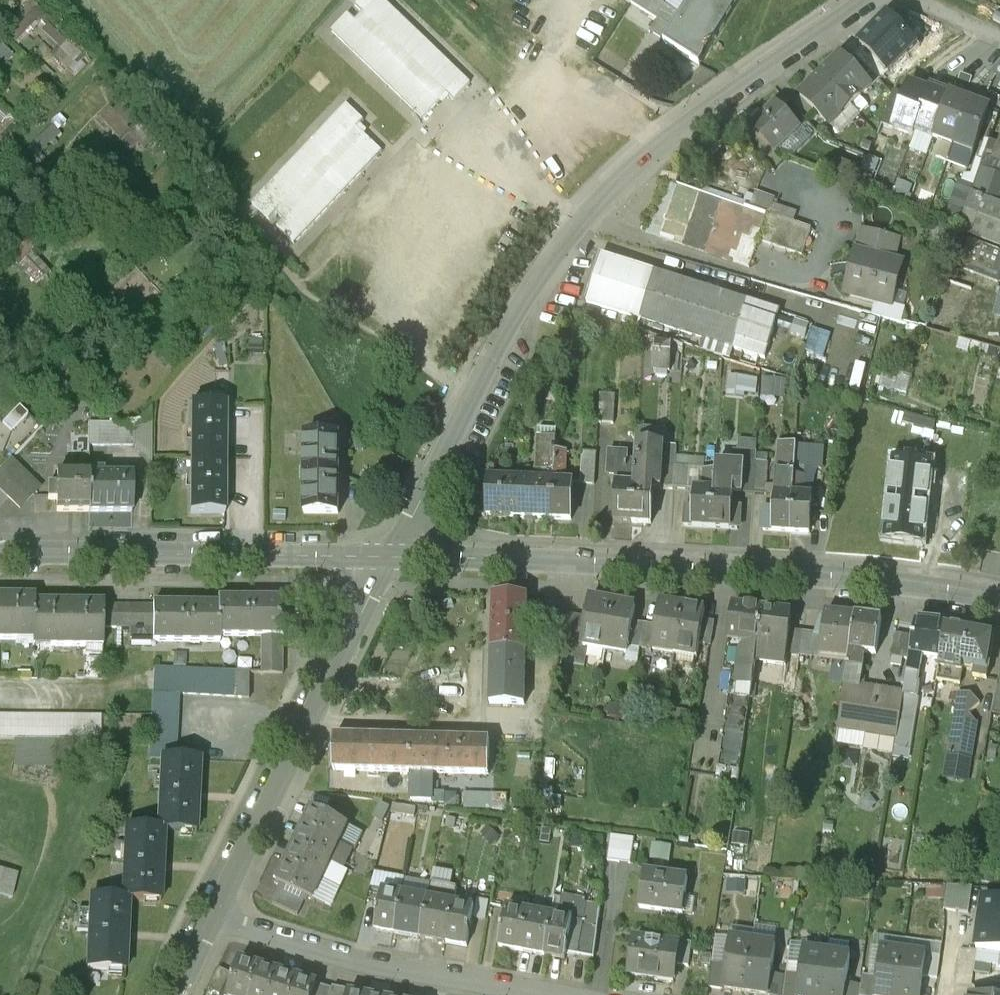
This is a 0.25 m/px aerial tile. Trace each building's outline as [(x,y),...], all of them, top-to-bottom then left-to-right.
[(332,24),(350,5),(355,0),(343,0),(326,18),(332,24)] [(331,32),(423,119),(446,95),(453,102),(470,84),(382,0),(361,0),(355,7),(362,13),(355,20),(348,14),(331,32)] [(653,0),(624,0),(630,4),(631,3),(645,12),(653,0)] [(645,12),(673,28),(664,41),(700,64),(740,0),(690,0),(681,15),(657,0),(653,0),(645,12)] [(6,29),(16,41),(42,22),(32,9),(6,29)] [(860,43),(863,46),(888,72),(906,54),(909,57),(921,46),(909,33),(906,36),(887,17),(860,43)] [(854,55),(879,80),(888,72),(863,46),(854,55)] [(879,80),(854,55),(846,63),(871,89),(879,80)] [(846,63),(840,58),(820,77),(851,108),(871,89),(846,63)] [(851,108),(820,77),(800,97),(816,113),(831,128),(851,108)] [(928,92),(909,85),(893,129),(914,136),(915,133),(914,132),(929,92),(928,92)] [(950,96),(930,88),(928,92),(929,92),(914,132),(915,133),(934,140),(950,96)] [(970,103),(950,96),(934,140),(953,147),(970,103)] [(816,113),(800,97),(792,105),(808,121),(816,113)] [(990,110),(970,103),(953,147),(973,154),(990,110)] [(364,121),(346,104),(251,203),(269,220),(276,212),(283,219),(276,227),(293,243),(381,152),(357,128),(364,121)] [(776,106),(752,128),(776,153),(799,130),(776,106)] [(999,187),(999,184),(999,160),(997,159),(999,152),(999,144),(989,141),(972,195),(999,206),(999,187)] [(857,170),(836,162),(831,174),(852,182),(857,170)] [(824,235),(677,184),(659,237),(749,268),(758,242),(815,262),(824,235)] [(972,195),(959,232),(999,248),(999,206),(972,195)] [(898,241),(863,233),(858,253),(857,253),(845,296),(875,303),(892,307),(892,306),(903,265),(891,262),(892,258),(894,259),(898,241)] [(968,242),(958,268),(999,284),(999,282),(999,255),(968,242)] [(747,303),(602,257),(587,304),(733,350),(747,303)] [(972,291),(942,281),(926,331),(956,339),(972,291)] [(780,313),(747,303),(733,350),(765,360),(780,313)] [(892,307),(875,303),(872,316),(902,324),(906,309),(892,306),(892,307)] [(813,328),(806,350),(823,356),(831,334),(813,328)] [(666,345),(655,344),(653,372),(670,373),(671,354),(666,345)] [(734,391),(755,394),(757,379),(736,376),(734,391)] [(669,384),(645,382),(641,432),(666,434),(669,384)] [(614,399),(600,398),(598,426),(612,427),(614,399)] [(226,404),(192,404),(191,458),(225,458),(226,404)] [(90,422),(71,422),(71,453),(89,453),(90,444),(90,422)] [(133,422),(90,422),(90,444),(133,444),(133,422)] [(339,435),(305,435),(304,513),(338,514),(339,435)] [(556,440),(538,439),(536,482),(535,519),(553,520),(554,482),(555,463),(556,452),(556,440)] [(655,447),(637,446),(636,463),(632,523),(651,524),(652,500),(654,500),(654,489),(660,489),(661,474),(653,474),(655,447)] [(796,447),(779,446),(777,474),(776,473),(774,510),(764,509),(763,531),(772,531),(772,532),(790,534),(792,497),(794,466),(796,447)] [(677,448),(665,448),(664,468),(675,469),(676,466),(677,448)] [(568,453),(556,452),(555,463),(567,464),(568,453)] [(596,453),(582,452),(580,484),(594,485),(596,453)] [(628,454),(609,453),(607,478),(620,478),(619,486),(616,486),(614,522),(632,523),(636,463),(627,463),(628,454)] [(732,467),(716,466),(715,472),(714,492),(712,528),(737,530),(738,509),(731,509),(732,493),(741,494),(744,456),(733,456),(732,467)] [(755,457),(744,456),(741,494),(753,495),(755,461),(755,457)] [(225,458),(191,458),(191,512),(225,513),(225,458)] [(10,460),(0,470),(0,488),(20,507),(38,488),(10,460)] [(767,462),(755,461),(753,495),(765,496),(767,462)] [(931,467),(895,462),(886,541),(922,545),(931,467)] [(567,464),(555,463),(554,482),(566,483),(567,464)] [(689,467),(676,466),(675,469),(674,489),(688,490),(689,470),(689,467)] [(806,467),(794,466),(792,497),(804,498),(806,478),(805,478),(806,467)] [(132,476),(104,475),(104,469),(89,469),(89,473),(89,512),(132,512),(132,476)] [(704,471),(689,470),(688,490),(695,491),(694,506),(684,506),(683,526),(693,527),(712,528),(714,492),(703,491),(704,471)] [(715,472),(704,471),(703,491),(714,492),(715,472)] [(89,473),(57,473),(57,485),(49,484),(49,499),(57,499),(57,511),(89,512),(89,473)] [(536,482),(488,480),(486,517),(535,519),(536,482)] [(566,483),(554,482),(553,520),(572,521),(573,483),(566,483)] [(804,498),(792,497),(790,534),(809,535),(811,498),(804,498)] [(528,596),(493,595),(491,650),(526,651),(528,596)] [(35,602),(35,596),(0,596),(0,639),(17,639),(17,633),(33,633),(33,639),(51,639),(51,645),(86,646),(86,640),(103,640),(104,603),(35,602)] [(284,599),(218,598),(218,604),(154,603),(154,605),(153,627),(153,640),(219,641),(219,635),(262,635),(283,636),(284,636),(284,599)] [(613,603),(591,599),(587,621),(583,644),(583,646),(605,649),(613,603)] [(683,606),(661,602),(656,626),(653,649),(675,653),(683,606)] [(635,606),(613,603),(605,649),(627,653),(629,646),(633,622),(635,606)] [(154,605),(116,605),(116,627),(153,627),(154,605)] [(706,610),(683,606),(675,653),(698,657),(700,643),(704,619),(706,610)] [(762,609),(733,606),(724,671),(753,675),(755,661),(757,650),(762,609)] [(792,613),(762,609),(757,650),(755,661),(785,665),(787,654),(790,631),(791,625),(790,625),(792,613)] [(855,616),(826,613),(822,635),(819,655),(820,655),(833,656),(834,651),(850,653),(855,616)] [(567,618),(544,614),(541,635),(563,639),(567,618)] [(882,619),(855,616),(850,653),(845,684),(860,687),(864,662),(862,654),(876,655),(882,619)] [(587,621),(567,618),(563,639),(563,641),(583,644),(587,621)] [(715,621),(704,619),(700,643),(711,645),(715,621)] [(644,624),(633,622),(629,646),(640,648),(644,624)] [(946,626),(916,623),(907,673),(918,675),(921,657),(940,660),(945,627),(946,626)] [(656,626),(644,624),(640,648),(653,649),(656,626)] [(940,660),(937,681),(960,685),(963,668),(970,631),(945,627),(940,660)] [(803,633),(790,631),(787,654),(800,656),(803,633)] [(994,636),(970,631),(963,668),(974,670),(973,674),(987,677),(994,636)] [(822,635),(803,633),(800,656),(820,659),(820,655),(819,655),(822,635)] [(895,633),(891,657),(909,660),(913,636),(895,633)] [(283,636),(262,635),(262,673),(283,673),(283,636)] [(526,651),(491,650),(490,704),(524,706),(526,651)] [(236,671),(154,668),(151,745),(177,746),(178,694),(235,696),(236,671)] [(249,671),(236,671),(235,696),(248,696),(249,671)] [(753,675),(724,671),(721,694),(731,696),(720,767),(714,766),(702,848),(728,851),(753,675)] [(907,673),(895,748),(908,750),(919,684),(917,684),(918,675),(907,673)] [(897,694),(845,684),(838,727),(890,737),(897,694)] [(971,693),(959,692),(947,765),(960,767),(961,757),(971,759),(976,721),(969,713),(980,702),(971,693)] [(0,714),(0,738),(62,739),(102,739),(132,740),(132,735),(122,734),(122,720),(113,719),(113,716),(0,714)] [(412,738),(334,736),(333,771),(411,773),(412,738)] [(490,741),(412,738),(411,773),(489,775),(490,741)] [(102,739),(62,739),(60,764),(101,765),(102,739)] [(200,759),(162,758),(158,828),(126,827),(125,862),(111,862),(109,897),(91,896),(91,910),(78,909),(77,930),(90,931),(88,968),(126,970),(127,935),(129,899),(161,901),(163,864),(164,830),(196,831),(198,795),(200,759)] [(313,808),(304,827),(340,844),(349,826),(313,808)] [(340,844),(304,827),(295,845),(331,862),(340,844)] [(635,839),(611,836),(607,861),(631,864),(635,839)] [(331,862),(295,845),(286,862),(322,880),(331,862)] [(322,880),(286,862),(277,881),(313,899),(322,880)] [(0,870),(0,894),(12,897),(18,874),(0,870)] [(688,879),(645,873),(640,909),(681,914),(683,897),(686,898),(688,879)] [(456,888),(431,883),(428,899),(421,938),(446,943),(453,903),(456,888)] [(948,887),(944,911),(969,915),(973,889),(948,887)] [(305,900),(280,888),(273,902),(298,914),(305,900)] [(402,894),(382,890),(375,930),(395,933),(402,894)] [(428,899),(402,894),(395,933),(421,938),(428,899)] [(558,918),(552,917),(545,956),(566,959),(567,953),(578,955),(584,924),(587,905),(561,901),(558,918)] [(999,931),(999,903),(984,901),(980,928),(999,931)] [(474,907),(453,903),(446,943),(467,947),(474,907)] [(601,906),(587,904),(587,905),(584,924),(578,955),(594,958),(601,906)] [(526,912),(507,908),(500,947),(519,951),(526,912)] [(552,917),(526,912),(519,951),(545,956),(552,917)] [(980,928),(976,951),(999,955),(999,931),(980,928)] [(753,942),(730,939),(726,967),(723,989),(724,989),(746,992),(753,942)] [(678,946),(635,941),(630,976),(672,982),(674,965),(676,965),(679,947),(678,946)] [(692,943),(678,942),(678,946),(679,947),(676,965),(689,967),(692,943)] [(753,942),(746,992),(764,994),(769,994),(772,975),(776,946),(753,942)] [(881,949),(877,978),(874,994),(897,994),(903,952),(881,949)] [(805,950),(801,978),(798,994),(821,994),(827,953),(805,950)] [(903,952),(897,994),(921,994),(923,978),(926,956),(903,952)] [(827,953),(821,994),(845,994),(846,985),(850,956),(827,953)] [(940,958),(926,956),(923,978),(937,980),(940,958)] [(239,958),(228,994),(249,994),(259,964),(239,958)] [(259,964),(249,994),(270,994),(278,970),(259,964)] [(726,967),(713,965),(709,989),(723,991),(724,989),(723,989),(726,967)] [(278,970),(270,994),(291,994),(297,976),(278,970)] [(772,975),(769,994),(783,994),(786,978),(772,975)] [(297,976),(291,994),(313,994),(316,984),(317,983),(297,976)] [(786,976),(786,978),(783,994),(798,994),(801,978),(786,976)] [(863,977),(861,987),(860,994),(874,994),(877,978),(863,977)] [(316,984),(313,994),(330,994),(332,989),(332,988),(316,984)] [(846,985),(845,994),(860,994),(861,987),(846,985)] [(977,987),(976,994),(999,994),(999,990),(977,987)]
